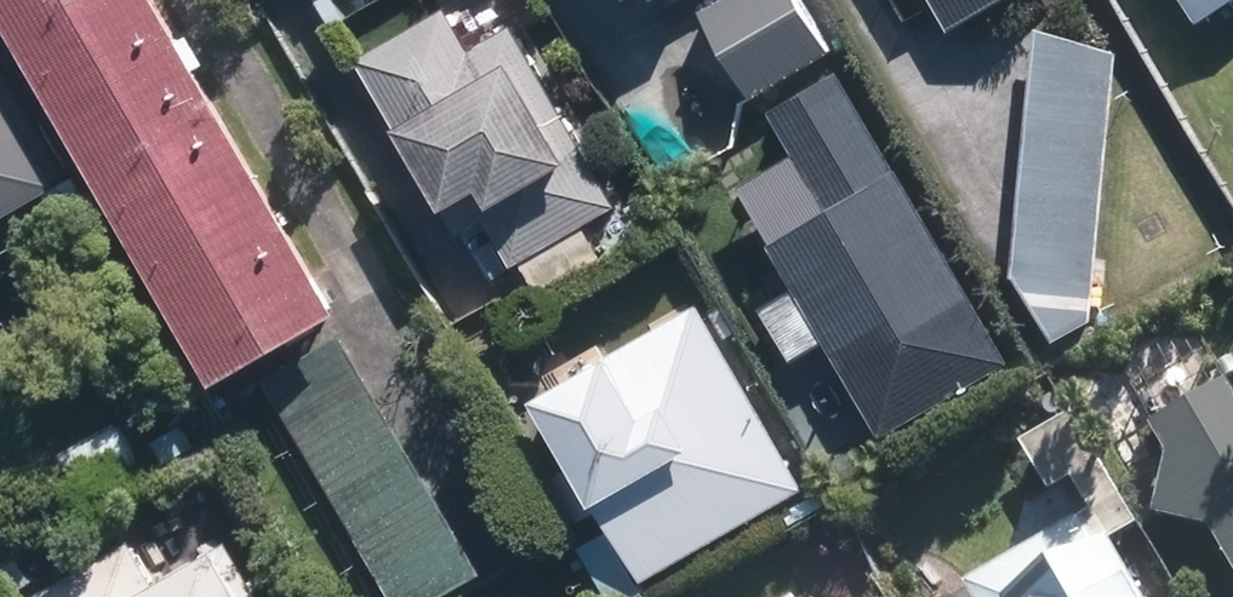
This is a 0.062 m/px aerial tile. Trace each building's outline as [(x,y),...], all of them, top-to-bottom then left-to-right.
[(211,389),(335,318),(151,0),(0,0),(0,25),(211,389)] [(742,97),(828,48),(800,0),(754,0),(703,29),(742,97)] [(1005,0),(923,0),(944,36),(1005,0)] [(1191,27),(1232,0),(1173,0),(1191,27)] [(448,10),(354,61),(440,215),(472,197),(510,265),(616,207),(515,27),(471,52),(448,10)] [(1114,51),(1031,30),(1011,279),(1048,344),(1095,322),(1114,51)] [(877,438),(1006,365),(842,78),(767,120),(788,156),(733,187),(877,438)] [(0,93),(0,224),(57,192),(0,93)] [(800,493),(698,308),(597,363),(643,448),(579,483),(634,583),(800,493)] [(386,596),(431,596),(476,572),(341,327),(262,371),(386,596)] [(1143,426),(1164,463),(1154,519),(1208,535),(1232,577),(1232,396),(1225,382),(1143,426)] [(958,585),(965,596),(1141,596),(1089,508),(958,585)] [(151,590),(130,547),(27,596),(239,596),(212,553),(151,590)]
